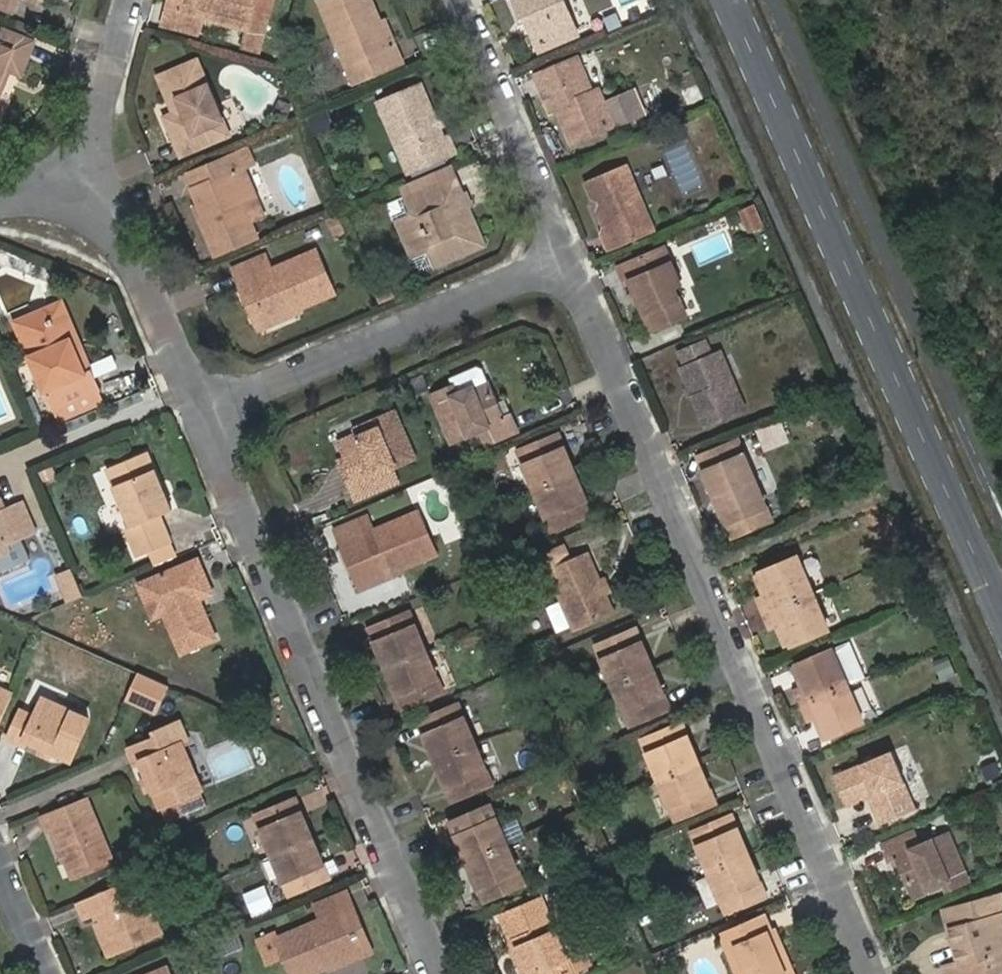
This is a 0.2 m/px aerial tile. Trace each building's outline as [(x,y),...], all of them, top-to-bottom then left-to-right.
[(14,11),(18,0),(0,0),(0,6),(14,11)] [(162,24),(167,25),(172,9),(178,10),(181,0),(168,0),(162,24)] [(178,10),(172,9),(167,25),(199,33),(203,19),(247,31),(243,44),(258,48),(267,17),(251,12),(255,0),(181,0),(178,10)] [(379,21),(370,0),(320,0),(355,81),(402,60),(395,44),(390,47),(379,21)] [(516,0),(508,0),(519,27),(530,22),(532,21),(528,13),(524,15),(516,0)] [(524,15),(528,13),(532,21),(530,22),(540,43),(555,36),(558,43),(582,31),(567,0),(516,0),(524,15)] [(384,19),(379,21),(390,47),(395,44),(384,19)] [(10,69),(22,74),(35,41),(5,29),(0,40),(0,79),(5,67),(10,69)] [(555,36),(540,43),(544,50),(558,43),(555,36)] [(591,92),(577,58),(536,76),(551,111),(559,108),(574,142),(614,125),(599,90),(591,92)] [(159,77),(171,103),(176,101),(180,111),(175,113),(165,118),(182,155),(228,134),(196,60),(159,77)] [(10,69),(5,67),(0,79),(0,87),(2,88),(10,69)] [(436,130),(432,121),(418,88),(376,106),(406,175),(453,155),(446,140),(441,142),(436,130)] [(176,101),(171,103),(175,113),(180,111),(176,101)] [(437,119),(432,121),(436,130),(442,127),(437,119)] [(246,149),(241,151),(247,166),(253,163),(246,149)] [(192,189),(200,207),(205,218),(200,220),(215,255),(256,237),(241,203),(255,197),(242,168),(247,166),(241,151),(213,164),(219,177),(196,187),(192,189)] [(190,174),(196,187),(219,177),(213,164),(190,174)] [(595,197),(599,207),(608,229),(602,232),(609,247),(653,228),(627,165),(588,181),(595,197)] [(448,166),(417,179),(423,193),(453,180),(448,166)] [(417,179),(402,186),(408,199),(423,193),(417,179)] [(423,193),(408,199),(416,217),(407,221),(401,230),(409,247),(420,253),(429,249),(435,264),(481,245),(465,208),(460,210),(456,199),(460,197),(453,180),(423,193)] [(386,201),(392,217),(407,212),(401,196),(386,201)] [(465,208),(460,197),(456,199),(460,210),(465,208)] [(594,208),(599,207),(595,197),(589,199),(594,208)] [(755,203),(738,210),(748,234),(765,227),(755,203)] [(205,218),(200,207),(195,209),(200,220),(205,218)] [(401,227),(401,230),(407,221),(403,222),(399,224),(401,227)] [(416,254),(420,253),(409,247),(411,253),(412,256),(416,254)] [(641,307),(651,331),(686,316),(675,289),(681,286),(665,248),(617,268),(624,282),(629,280),(641,307)] [(232,270),(239,286),(247,283),(263,319),(296,305),(297,308),(332,294),(314,252),(270,270),(264,256),(232,270)] [(247,283),(239,286),(246,302),(258,330),(299,312),(297,308),(296,305),(263,319),(247,283)] [(14,327),(19,340),(58,324),(81,378),(88,375),(61,308),(14,327)] [(58,324),(19,340),(50,415),(97,396),(88,375),(81,378),(58,324)] [(707,340),(681,351),(688,366),(683,368),(697,401),(706,424),(745,407),(722,352),(712,355),(707,340)] [(452,443),(479,431),(486,446),(516,433),(509,417),(502,420),(485,382),(456,394),(453,387),(431,396),(452,443)] [(342,445),(348,459),(358,483),(351,486),(357,501),(398,483),(392,469),(416,459),(395,413),(355,430),(359,438),(342,445)] [(769,446),(787,441),(780,421),(763,427),(769,446)] [(459,455),(481,446),(478,436),(455,445),(459,455)] [(564,467),(569,465),(557,436),(518,454),(551,530),(590,513),(577,484),(572,486),(564,467)] [(696,457),(709,487),(715,485),(724,504),(718,507),(731,535),(770,519),(736,441),(696,457)] [(107,473),(130,531),(124,533),(135,562),(172,548),(162,520),(173,516),(166,497),(162,499),(160,493),(163,491),(149,456),(107,473)] [(358,483),(348,459),(340,463),(351,486),(358,483)] [(577,484),(569,465),(564,467),(572,486),(577,484)] [(715,485),(709,487),(718,507),(724,504),(715,485)] [(4,556),(1,548),(14,543),(30,537),(18,509),(1,516),(0,516),(0,557),(4,556)] [(334,530),(340,545),(349,541),(366,579),(398,565),(399,569),(435,554),(417,513),(373,531),(366,517),(334,530)] [(349,541),(340,545),(352,573),(358,590),(369,586),(401,572),(399,569),(398,565),(366,579),(349,541)] [(0,557),(0,574),(23,564),(14,543),(1,548),(4,556),(0,557)] [(603,593),(598,581),(586,555),(571,561),(564,547),(536,559),(543,576),(549,572),(573,628),(612,611),(603,593)] [(770,595),(765,597),(758,600),(771,627),(776,625),(782,623),(792,645),(826,629),(797,558),(761,572),(770,595)] [(199,564),(152,583),(165,618),(181,658),(216,642),(203,611),(197,614),(194,608),(200,605),(214,599),(199,564)] [(75,572),(60,578),(71,605),(85,598),(75,572)] [(755,575),(765,597),(770,595),(761,572),(755,575)] [(604,577),(598,581),(603,593),(610,589),(604,577)] [(165,618),(152,583),(140,588),(155,623),(165,618)] [(203,611),(200,605),(194,608),(197,614),(203,611)] [(369,630),(382,659),(388,657),(396,675),(390,678),(402,707),(441,690),(407,613),(369,630)] [(786,647),(792,645),(782,623),(776,625),(786,647)] [(644,662),(648,660),(634,630),(596,648),(630,725),(669,708),(656,679),(652,681),(644,662)] [(807,685),(802,688),(797,690),(810,719),(813,717),(818,715),(828,736),(861,722),(831,650),(798,664),(807,685)] [(388,657),(382,659),(390,678),(396,675),(388,657)] [(656,679),(648,660),(644,662),(652,681),(656,679)] [(792,666),(802,688),(807,685),(798,664),(792,666)] [(11,694),(0,689),(0,718),(11,694)] [(43,746),(52,750),(71,759),(89,720),(44,699),(35,717),(21,711),(9,737),(24,744),(26,738),(43,746)] [(419,722),(432,752),(437,749),(445,768),(439,770),(453,800),(491,783),(458,706),(419,722)] [(823,738),(828,736),(818,715),(813,717),(823,738)] [(689,756),(694,754),(681,725),(641,742),(675,820),(714,803),(702,774),(698,776),(689,756)] [(142,759),(149,776),(153,784),(162,803),(201,787),(181,741),(163,750),(157,736),(131,747),(137,761),(142,759)] [(49,756),(52,750),(43,746),(40,752),(49,756)] [(437,749),(432,752),(439,770),(445,768),(437,749)] [(847,807),(869,798),(874,796),(879,809),(874,811),(881,825),(917,810),(892,752),(835,777),(847,807)] [(702,774),(694,754),(689,756),(698,776),(702,774)] [(153,784),(149,776),(143,778),(147,787),(153,784)] [(874,796),(869,798),(874,811),(879,809),(874,796)] [(111,859),(84,798),(41,815),(47,829),(52,827),(62,851),(66,860),(73,875),(111,859)] [(303,830),(306,828),(294,800),(254,816),(288,893),(327,877),(315,848),(310,850),(302,831),(303,830)] [(451,822),(464,853),(470,850),(478,868),(472,871),(484,901),(522,884),(489,807),(451,822)] [(738,850),(744,848),(731,818),(693,835),(726,912),(765,895),(752,866),(746,868),(738,850)] [(315,848),(306,828),(303,830),(302,831),(310,850),(315,848)] [(967,882),(948,835),(918,846),(913,833),(882,846),(887,861),(897,858),(911,895),(942,882),(946,890),(967,882)] [(752,866),(744,848),(738,850),(746,868),(752,866)] [(470,850),(464,853),(472,871),(478,868),(470,850)] [(66,860),(62,851),(57,853),(61,862),(66,860)] [(142,905),(130,879),(77,902),(85,916),(98,910),(103,923),(97,926),(105,944),(110,954),(160,932),(148,903),(142,905)] [(351,907),(345,891),(314,904),(321,919),(275,938),(291,973),(309,973),(328,966),(326,962),(359,947),(343,910),(351,907)] [(952,928),(958,927),(962,942),(956,944),(961,960),(946,965),(949,973),(989,973),(1001,971),(1001,913),(998,896),(946,910),(952,928)] [(515,939),(530,973),(532,973),(567,959),(541,898),(504,915),(515,939)] [(365,938),(351,907),(343,910),(359,947),(326,962),(328,966),(330,969),(371,952),(365,938)] [(738,973),(786,973),(769,936),(762,920),(722,938),(738,973)] [(952,928),(956,944),(962,942),(958,927),(952,928)] [(769,936),(786,973),(787,973),(793,971),(776,933),(769,936)] [(515,939),(507,942),(515,960),(517,960),(524,973),(530,973),(515,939)]
